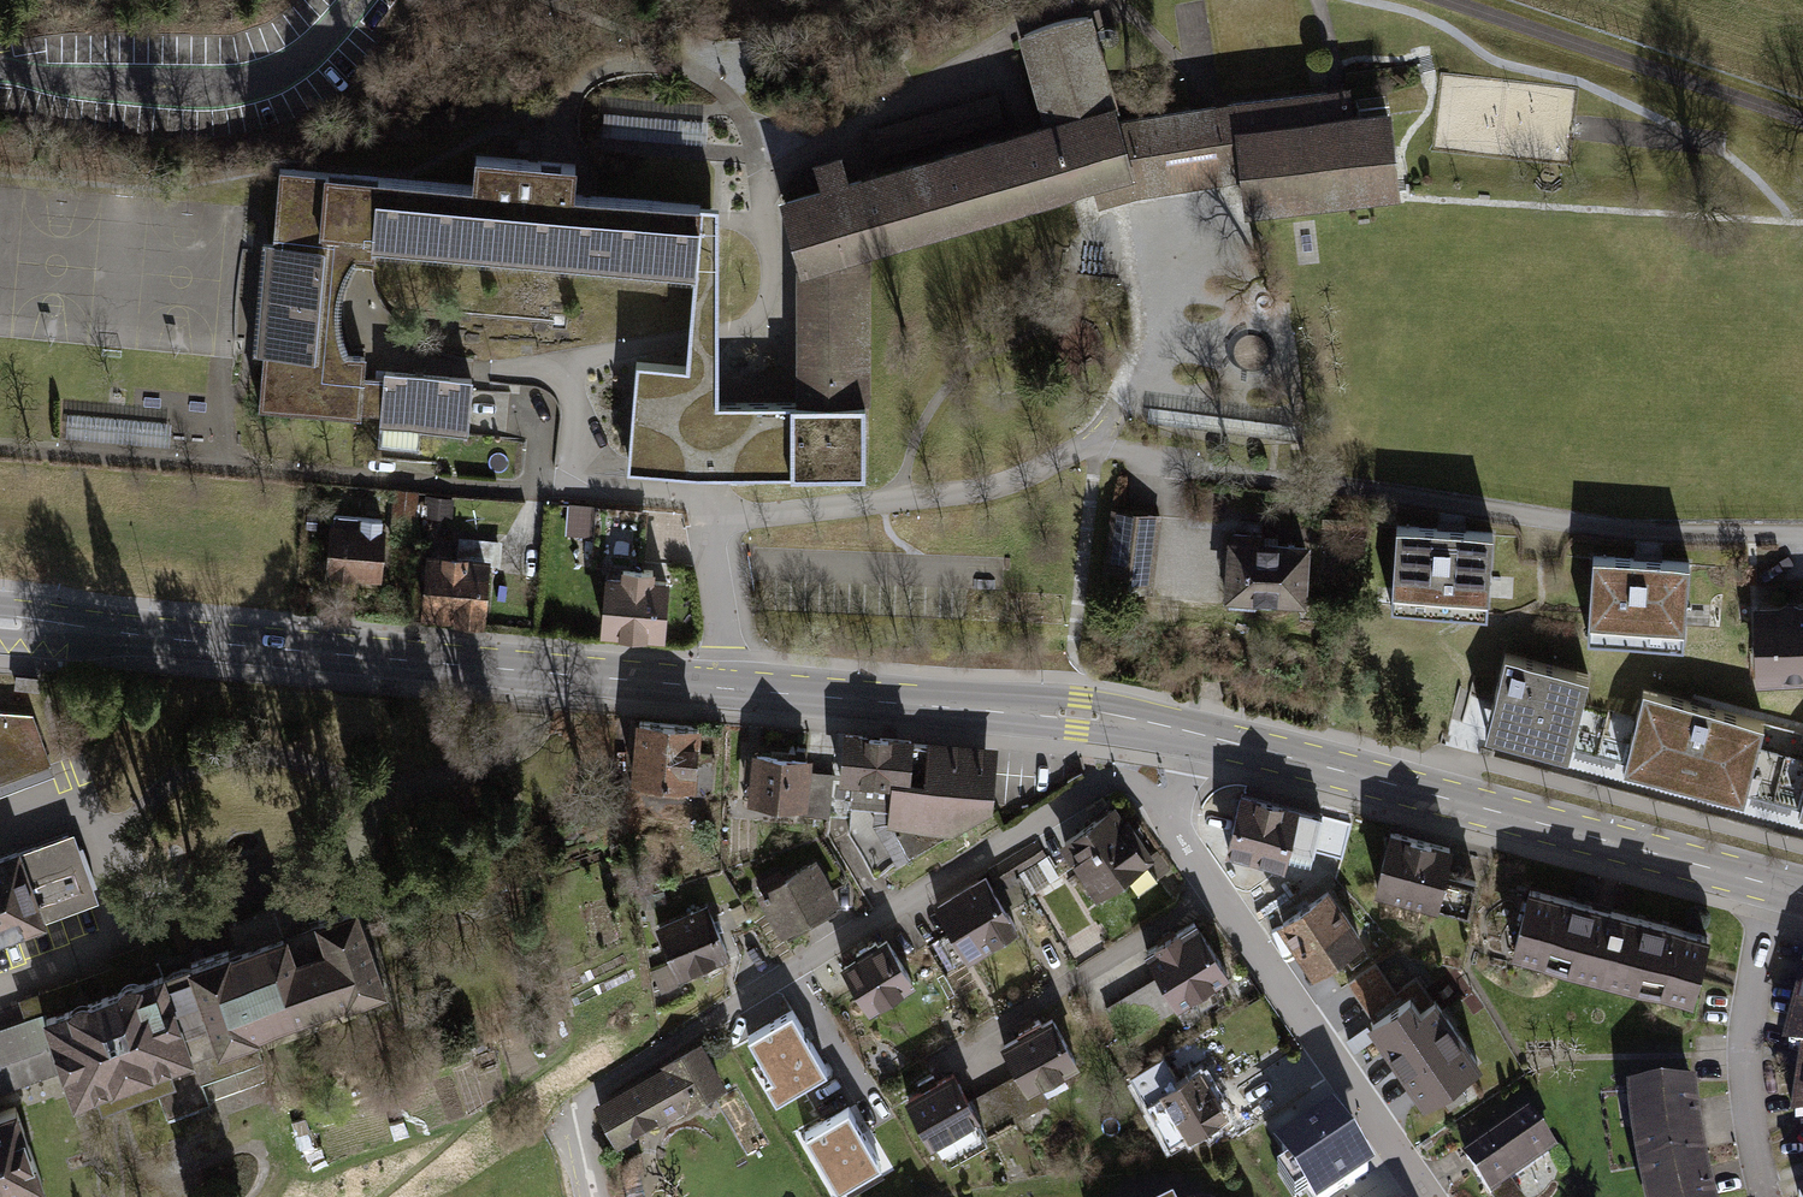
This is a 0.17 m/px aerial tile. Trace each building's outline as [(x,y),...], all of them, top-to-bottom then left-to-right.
[(778,198),(797,272),(796,403),(865,404),(864,255),(1067,201),(1088,194),(1094,211),(1134,198),(1225,185),(1241,182),(1248,222),(1404,199),(1391,112),(1358,116),(1357,91),(1337,93),(1200,110),(1131,119),(1106,33),(1102,18),(1027,41),(1049,123),(1026,130),(873,176),(848,184),(841,162),(812,170),(817,187),(778,198)] [(996,93),(864,132),(874,165),(1006,126),(996,93)] [(380,414),(383,385),(362,383),(365,356),(315,351),(320,307),(326,235),(375,238),(372,249),(694,278),(689,339),(687,367),(638,363),(628,470),(697,475),(866,476),(865,404),(796,403),(718,402),(717,332),(717,208),(575,196),(576,169),(564,167),(473,159),(472,187),(276,169),(270,245),(259,244),(253,300),(249,356),(261,357),(257,412),(358,418),(359,413),(380,414)] [(383,385),(380,414),(380,429),(466,436),(471,379),(384,372),(383,385)] [(171,424),(71,417),(69,443),(169,451),(171,424)] [(1163,513),(1115,506),(1105,582),(1154,589),(1163,513)] [(379,520),(328,516),(325,574),(376,577),(379,520)] [(1488,529),(1385,522),(1379,610),(1482,617),(1488,529)] [(1258,531),(1231,529),(1226,589),(1305,595),(1310,534),(1258,531)] [(424,553),(419,618),(483,623),(488,558),(424,553)] [(1694,561),(1591,555),(1586,638),(1690,644),(1694,561)] [(667,579),(604,574),(600,626),(662,632),(667,579)] [(1749,602),(1753,683),(1802,681),(1802,599),(1749,602)] [(1589,677),(1508,655),(1488,727),(1569,749),(1589,677)] [(1771,723),(1643,690),(1623,766),(1751,800),(1771,723)] [(49,764),(31,715),(0,713),(0,782),(49,764)] [(699,725),(640,720),(636,778),(695,783),(699,725)] [(1627,729),(1605,724),(1600,744),(1622,749),(1627,729)] [(993,748),(843,737),(836,812),(850,813),(848,830),(875,873),(989,802),(993,748)] [(757,752),(753,799),(804,803),(808,756),(757,752)] [(1320,818),(1245,799),(1233,848),(1308,867),(1320,818)] [(1114,804),(1065,835),(1098,886),(1147,854),(1114,804)] [(1454,850),(1390,834),(1377,888),(1441,904),(1454,850)] [(97,901),(74,836),(0,862),(0,935),(97,901)] [(1037,840),(995,866),(1016,900),(1031,891),(1019,871),(1046,855),(1037,840)] [(760,892),(783,928),(836,895),(814,858),(760,892)] [(984,874),(936,903),(965,950),(1013,920),(984,874)] [(1360,934),(1329,887),(1282,918),(1314,965),(1360,934)] [(1707,934),(1528,892),(1514,952),(1693,994),(1707,934)] [(60,1065),(72,1100),(103,1089),(108,1103),(155,1087),(166,1118),(206,1103),(199,1083),(246,1066),(238,1044),(397,989),(365,899),(0,1028),(0,1086),(60,1065)] [(707,906),(656,927),(677,976),(728,955),(707,906)] [(1193,919),(1147,948),(1162,973),(1107,1007),(1124,1034),(1226,971),(1193,919)] [(886,936),(841,964),(869,1010),(914,983),(886,936)] [(1423,1009),(1411,993),(1368,1025),(1426,1104),(1482,1062),(1436,1000),(1423,1009)] [(1794,1042),(1802,1044),(1802,1006),(1794,1042)] [(1058,1019),(1014,1046),(1040,1089),(1084,1063),(1058,1019)] [(791,1020),(751,1042),(782,1098),(822,1075),(791,1020)] [(703,1047),(600,1104),(619,1139),(722,1082),(703,1047)] [(1161,1096),(1154,1100),(1178,1140),(1226,1111),(1199,1067),(1178,1080),(1164,1056),(1144,1068),(1161,1096)] [(917,1093),(947,1156),(1042,1110),(1023,1071),(974,1095),(963,1071),(917,1093)] [(1634,1089),(1639,1163),(1649,1196),(1711,1196),(1697,1149),(1692,1085),(1634,1089)] [(45,1196),(14,1106),(0,1111),(0,1196),(43,1196),(45,1196)] [(1530,1111),(1467,1152),(1492,1191),(1555,1149),(1530,1111)] [(848,1115),(807,1139),(839,1193),(879,1170),(848,1115)] [(1331,1115),(1281,1146),(1290,1161),(1275,1171),(1292,1196),(1294,1196),(1309,1187),(1316,1196),(1322,1196),(1366,1169),(1331,1115)]
